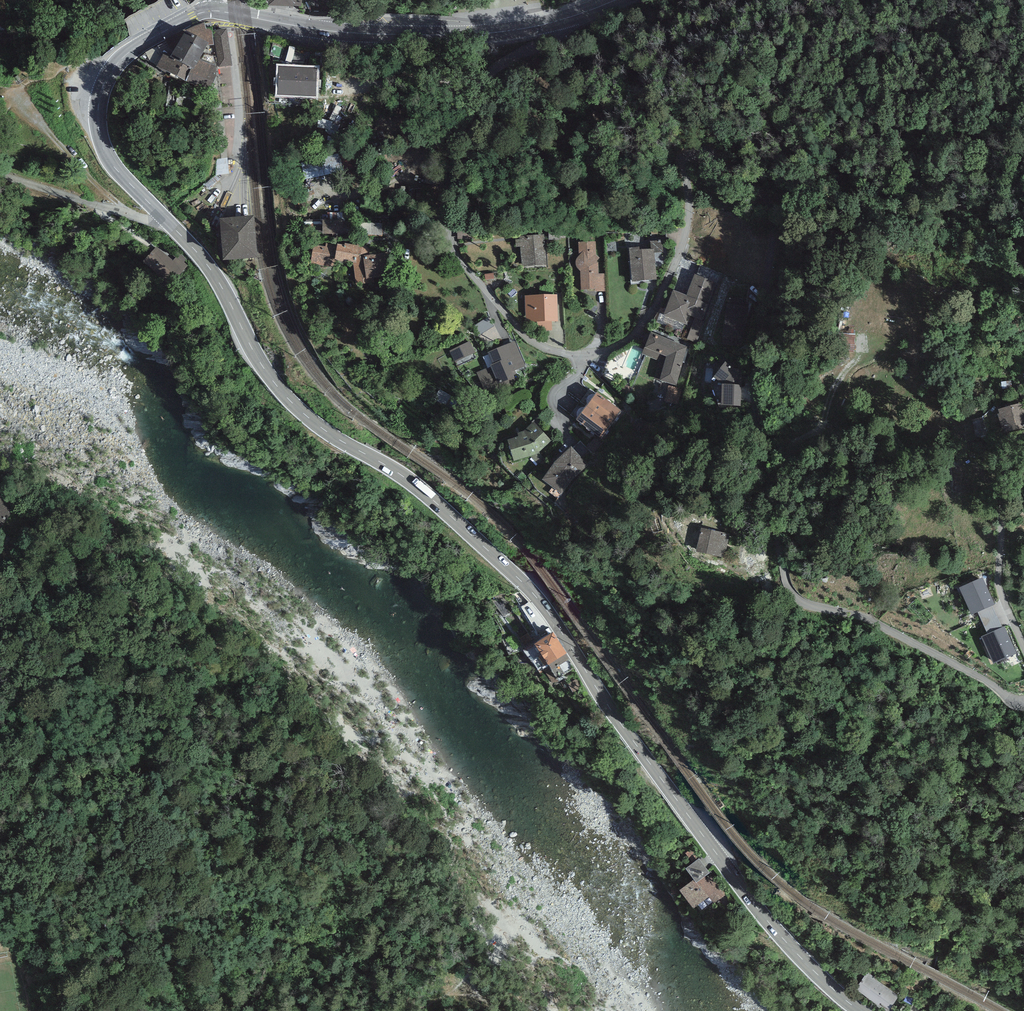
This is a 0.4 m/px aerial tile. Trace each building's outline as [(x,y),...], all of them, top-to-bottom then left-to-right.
[(207,30),(205,25),(204,23),(157,47),(164,56),(165,54),(171,59),(194,72),(200,62),(208,47),(213,46),(211,29),(207,30)] [(213,31),(218,68),(232,67),(227,29),(213,31)] [(215,69),(200,62),(194,72),(171,59),(165,54),(164,56),(156,68),(185,83),(210,93),(216,79),(215,69)] [(316,71),(279,69),(278,96),(315,97),(316,71)] [(330,196),(313,197),(314,222),(340,220),(339,213),(331,213),(330,196)] [(258,261),(253,219),(220,222),(224,264),(258,261)] [(323,223),(325,237),(352,234),(350,220),(323,223)] [(360,222),(360,235),(384,236),(385,223),(360,222)] [(544,236),(519,239),(524,270),(548,266),(544,236)] [(596,243),(578,244),(579,257),(578,258),(576,260),(576,262),(575,264),(575,266),(576,267),(578,269),(579,270),(580,272),(580,292),(595,291),(595,293),(605,292),(605,274),(599,275),(598,264),(596,261),(599,259),(596,255),(596,243)] [(331,247),(309,246),(308,265),(330,266),(330,263),(331,247)] [(361,249),(331,247),(330,263),(350,264),(349,284),(360,285),(361,273),(380,274),(381,257),(361,256),(361,249)] [(156,248),(143,265),(169,285),(182,268),(156,248)] [(639,249),(629,250),(632,284),(657,282),(654,250),(639,251),(639,249)] [(716,283),(695,275),(687,297),(673,292),(666,311),(661,309),(655,323),(689,336),(688,340),(702,346),(710,325),(702,321),(716,283)] [(557,297),(524,297),(525,324),(537,324),(537,331),(553,331),(552,324),(557,324),(557,297)] [(749,310),(728,306),(722,337),(743,341),(749,310)] [(489,318),(476,327),(482,335),(494,327),(489,318)] [(688,348),(650,336),(642,356),(666,363),(660,382),(676,387),(688,348)] [(470,342),(449,352),(455,362),(475,353),(470,342)] [(515,342),(488,354),(493,366),(490,367),(491,368),(476,374),(485,395),(500,388),(501,390),(515,384),(514,380),(512,374),(526,367),(515,342)] [(734,371),(725,363),(714,379),(722,385),(721,408),(740,408),(743,371),(734,371)] [(590,390),(580,403),(612,427),(621,414),(590,390)] [(601,441),(612,427),(580,403),(571,415),(577,420),(576,422),(601,441)] [(1023,425),(1023,403),(1001,410),(1007,430),(1023,425)] [(524,432),(517,434),(519,438),(507,441),(514,462),(537,454),(551,441),(534,423),(524,432)] [(588,466),(571,450),(554,466),(542,481),(562,495),(571,481),(588,466)] [(0,497),(0,531),(3,534),(21,510),(2,495),(0,497)] [(730,535),(702,529),(696,554),(724,560),(730,535)] [(995,608),(982,579),(959,590),(972,618),(978,616),(992,609),(995,608)] [(987,637),(1002,630),(992,609),(978,616),(987,637)] [(1017,656),(1005,629),(1002,630),(987,637),(983,639),(994,666),(1017,656)] [(576,670),(552,636),(538,646),(536,642),(523,651),(540,675),(543,672),(553,686),(576,670)] [(710,906),(727,895),(715,876),(699,887),(695,881),(679,892),(691,912),(707,901),(710,906)] [(886,1010),(891,1010),(898,1000),(867,978),(858,990),(886,1010)]
